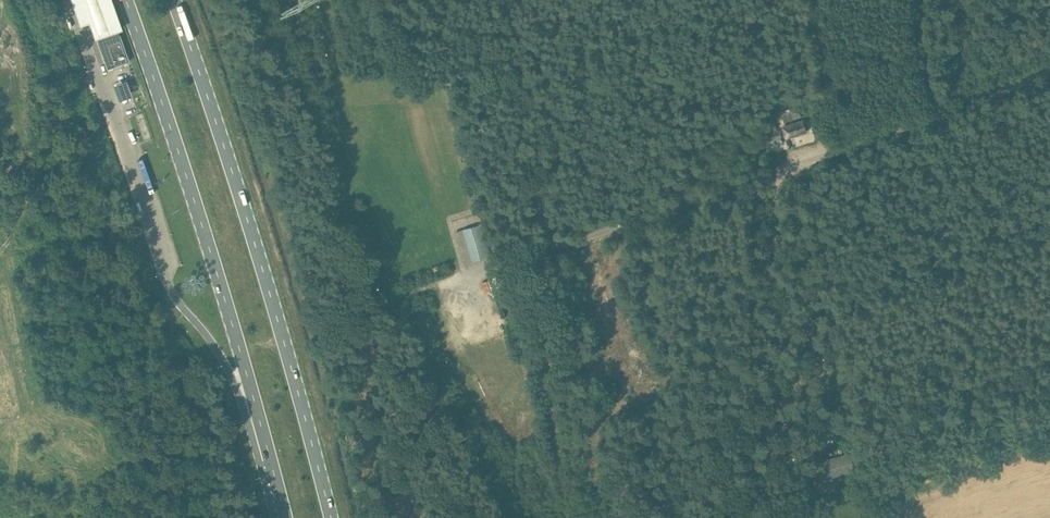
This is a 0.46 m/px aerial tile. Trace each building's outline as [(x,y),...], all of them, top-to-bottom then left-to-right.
[(80,27),(90,23),(96,40),(124,30),(113,0),(71,0),(80,27)] [(96,37),(107,69),(129,61),(117,29),(96,37)] [(801,116),(797,104),(789,107),(790,108),(778,112),(781,123),(801,116)] [(807,131),(803,120),(783,127),(786,138),(807,131)] [(777,130),(775,121),(763,124),(766,134),(769,141),(781,137),(779,130),(777,130)] [(490,256),(481,224),(462,229),(472,262),(490,256)] [(496,277),(490,278),(498,302),(503,301),(496,277)] [(10,349),(25,342),(22,337),(8,343),(10,349)] [(14,349),(15,362),(24,361),(23,348),(14,349)] [(32,379),(25,383),(28,390),(36,386),(32,379)] [(38,423),(48,421),(46,411),(35,414),(38,423)] [(852,452),(825,460),(830,478),(857,470),(852,452)] [(843,498),(839,481),(812,488),(817,505),(834,500),(843,498)]
